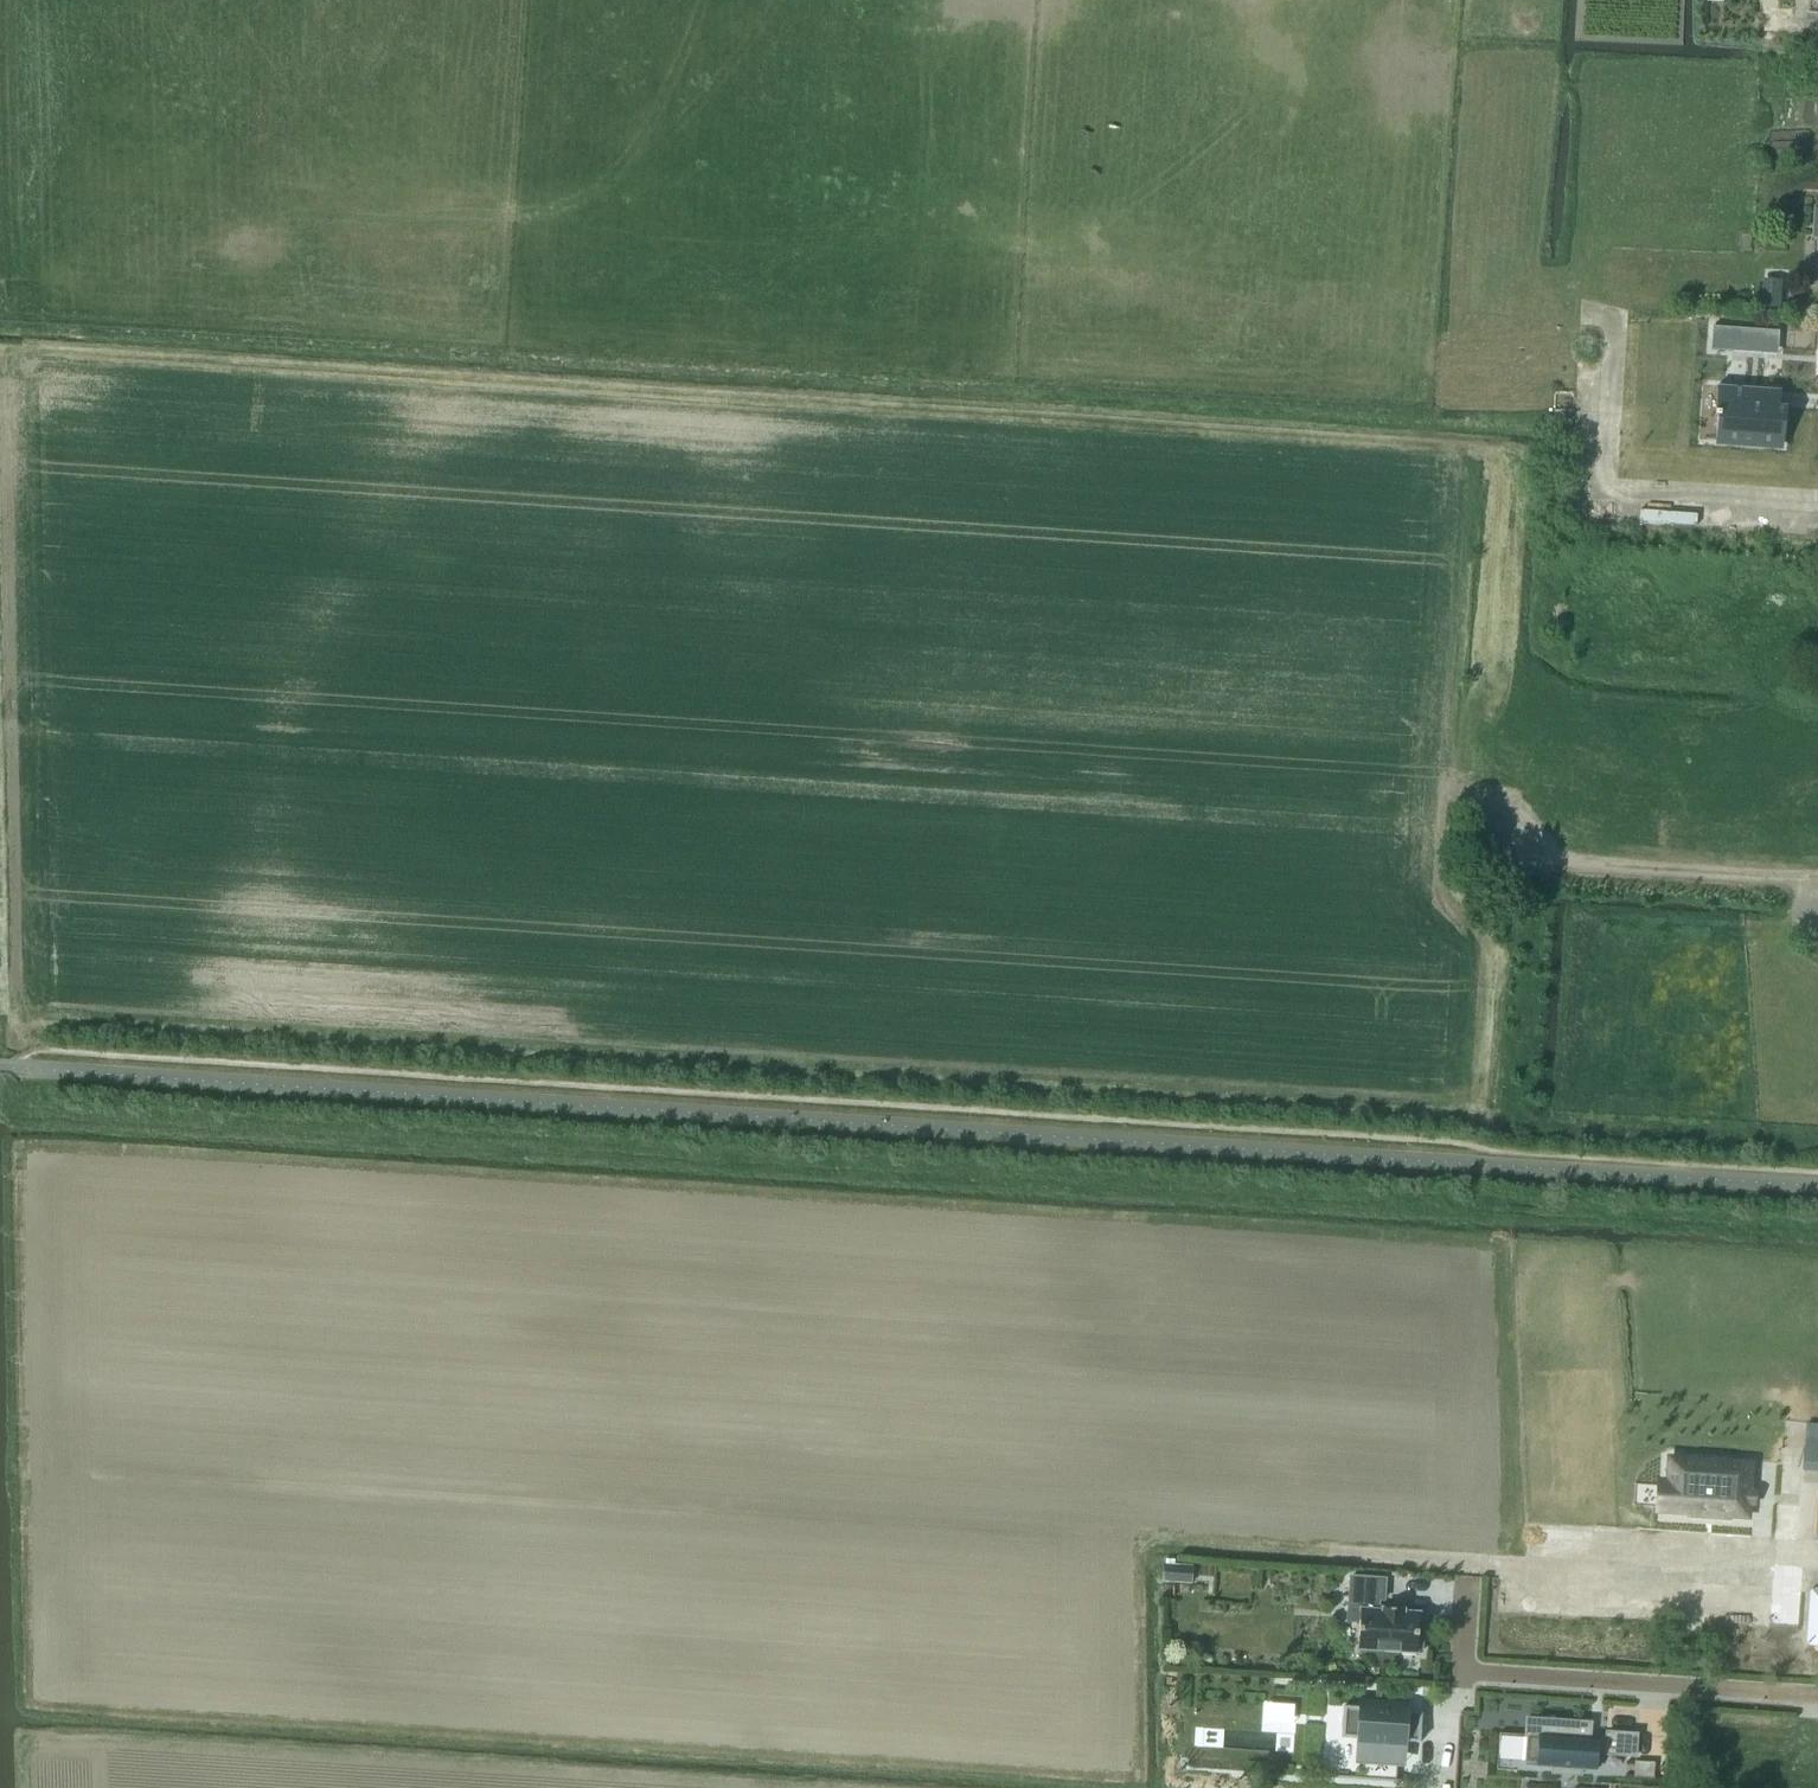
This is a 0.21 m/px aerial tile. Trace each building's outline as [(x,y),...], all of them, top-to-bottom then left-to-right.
[(1807,14),(1817,14),(1817,0),(1808,0),(1807,14)] [(1763,282),(1761,309),(1780,311),(1782,283),(1763,282)] [(1713,327),(1711,351),(1733,352),(1733,345),(1770,348),(1771,331),(1713,327)] [(1715,413),(1715,417),(1719,417),(1717,442),(1727,443),(1782,447),(1784,408),(1779,408),(1766,407),(1767,390),(1717,387),(1716,413),(1715,413)] [(1804,1462),(1817,1463),(1817,1424),(1807,1424),(1804,1462)] [(1670,1463),(1667,1508),(1689,1510),(1688,1516),(1730,1519),(1730,1513),(1747,1514),(1748,1503),(1746,1503),(1747,1493),(1748,1493),(1750,1468),(1726,1467),(1727,1460),(1693,1458),(1693,1465),(1670,1463)] [(1165,1564),(1163,1582),(1192,1584),(1194,1566),(1165,1564)] [(1349,1598),(1347,1622),(1359,1623),(1358,1649),(1421,1653),(1423,1632),(1419,1632),(1420,1614),(1403,1613),(1403,1610),(1384,1609),(1383,1612),(1378,1612),(1379,1600),(1384,1600),(1385,1580),(1350,1578),(1349,1598)] [(1341,1738),(1398,1742),(1420,1743),(1422,1712),(1409,1711),(1410,1702),(1359,1699),(1359,1708),(1343,1706),(1341,1738)] [(1598,1755),(1636,1757),(1637,1735),(1607,1732),(1606,1740),(1590,1739),(1591,1723),(1527,1719),(1526,1731),(1526,1738),(1524,1767),(1551,1769),(1551,1775),(1582,1777),(1582,1771),(1597,1772),(1598,1755)] [(1636,1763),(1635,1776),(1652,1777),(1653,1764),(1636,1763)]
